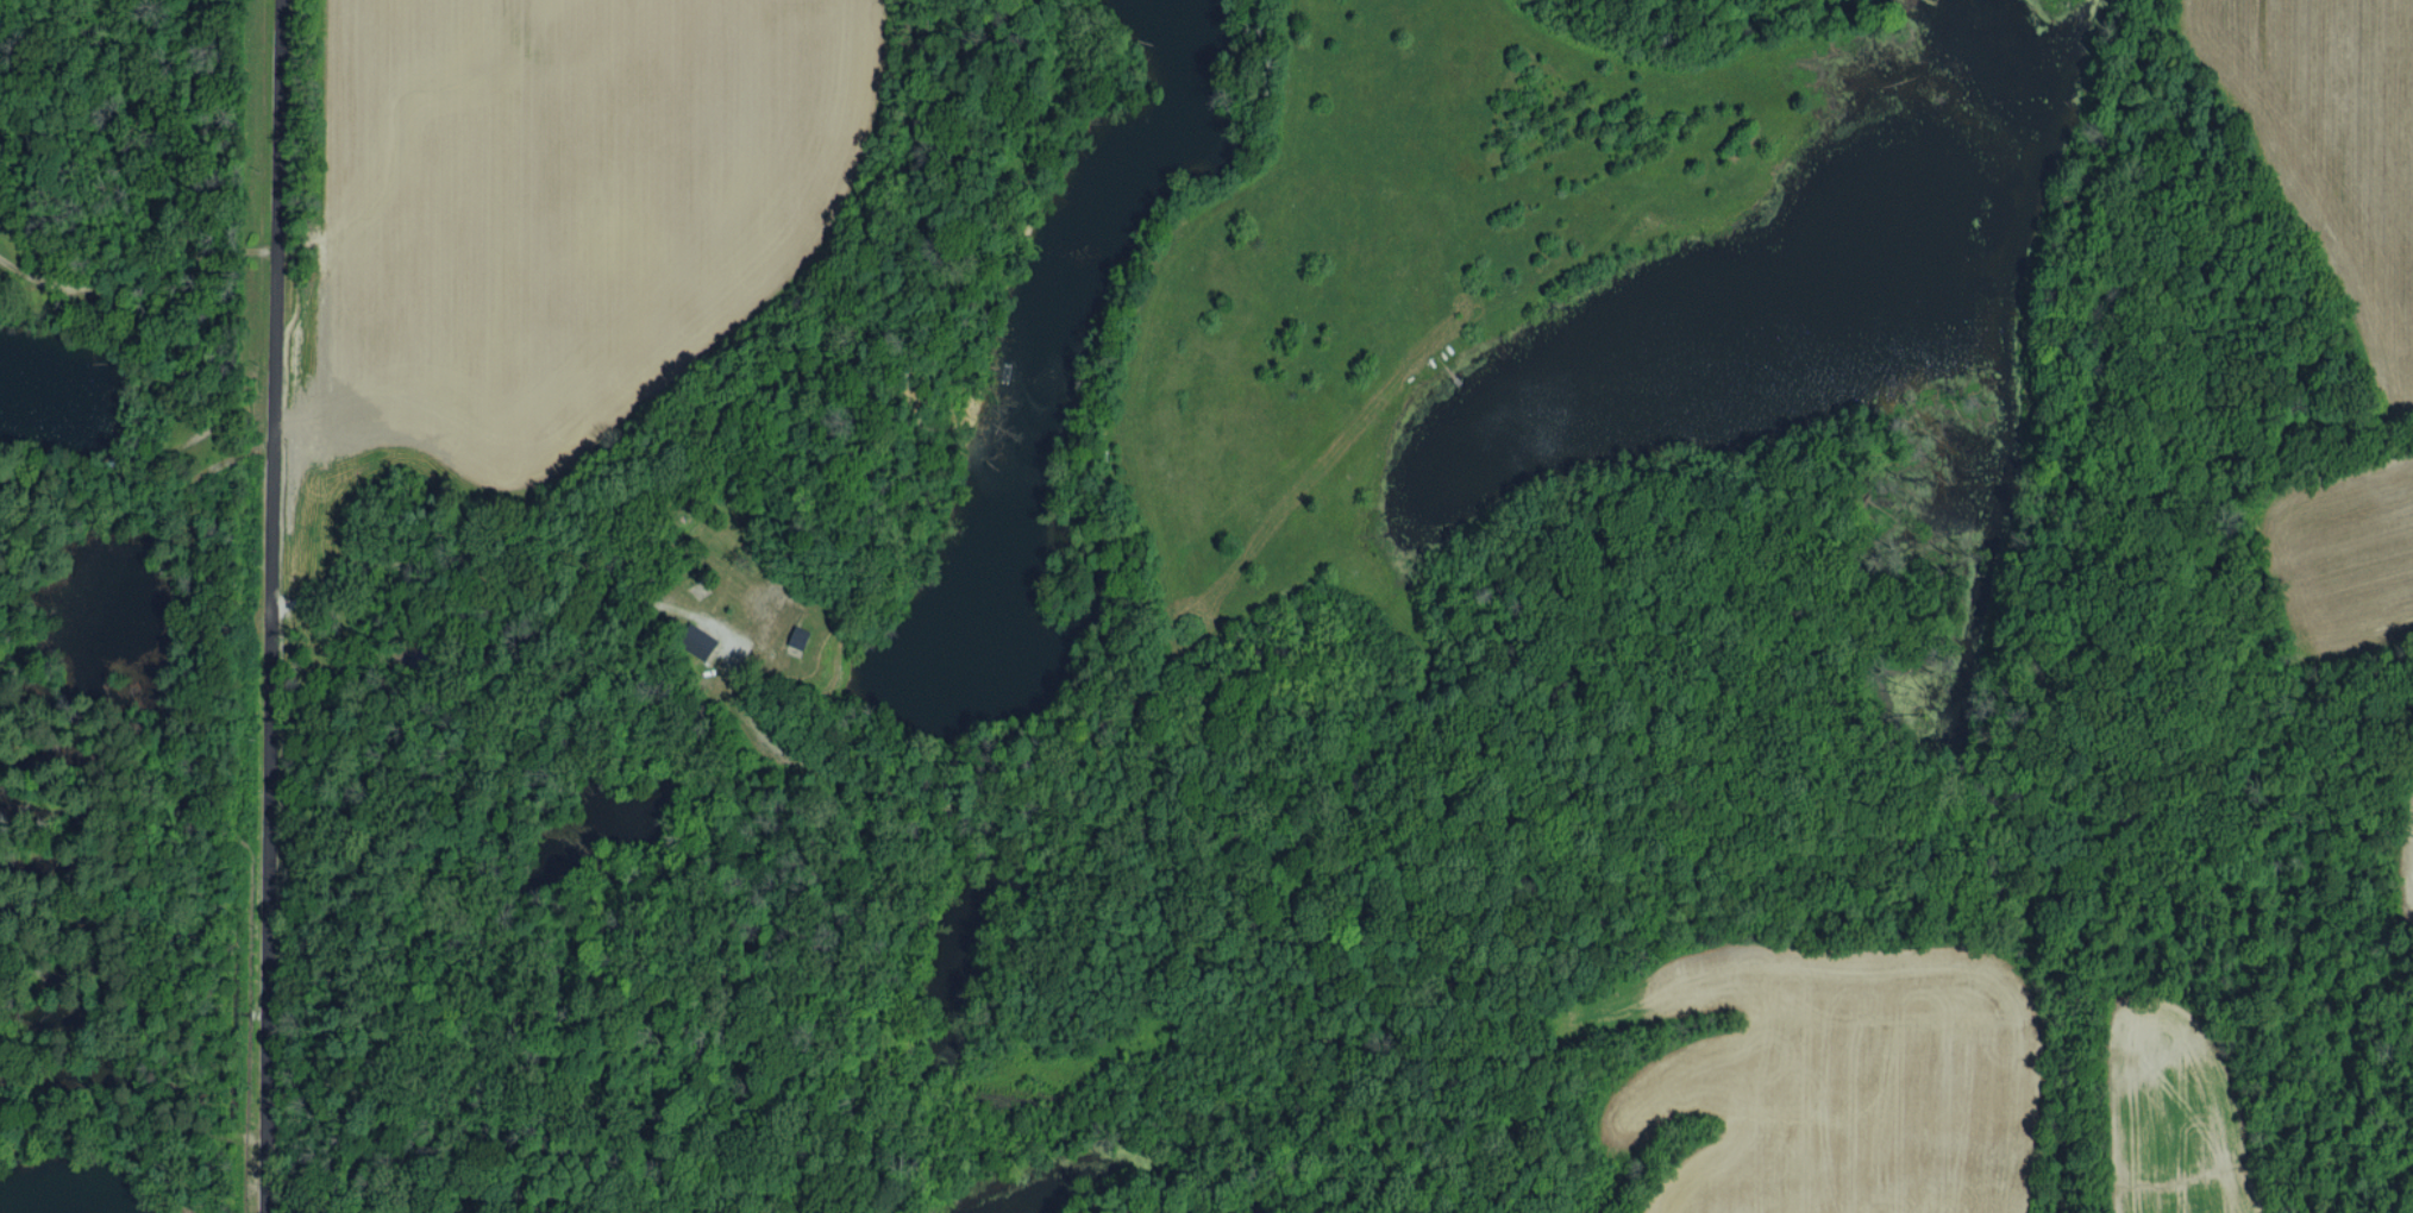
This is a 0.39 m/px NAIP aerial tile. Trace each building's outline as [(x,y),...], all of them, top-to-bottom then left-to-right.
[(786,655),(790,643),(807,648),(812,630),(797,625),(803,606),(783,600),(779,616),(771,614),(767,626),(771,627),(764,649),(786,655)] [(708,661),(720,639),(696,625),(684,647),(708,661)]
